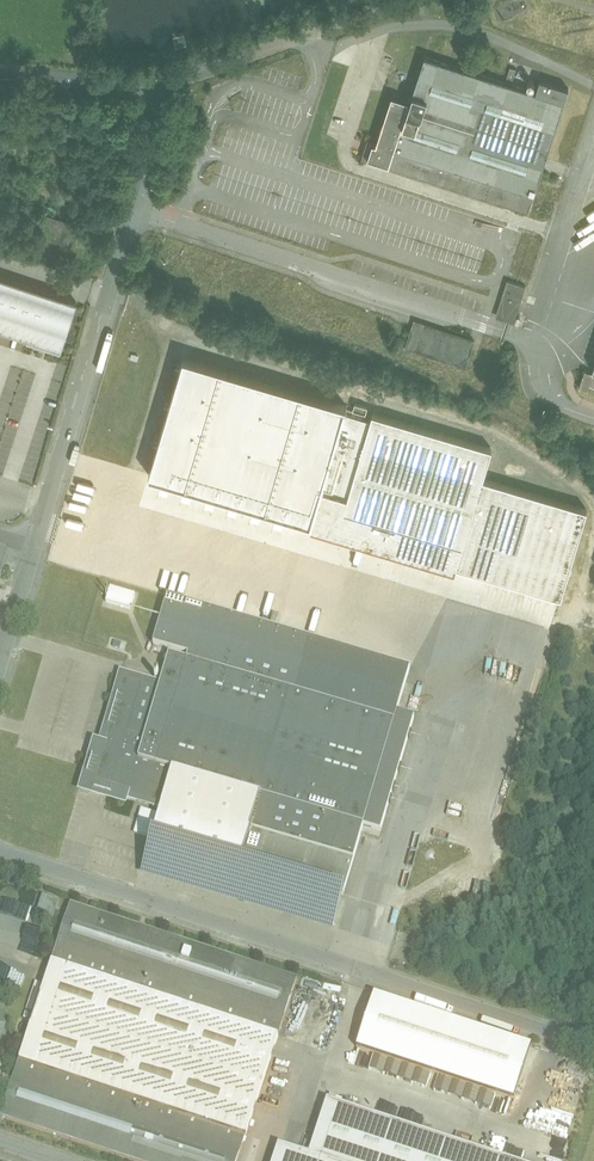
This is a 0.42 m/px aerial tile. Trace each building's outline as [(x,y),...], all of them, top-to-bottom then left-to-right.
[(536,91),(425,56),(410,101),(395,96),(379,144),(374,143),(373,143),(370,142),(366,156),(369,157),(369,158),(530,210),(570,88),(541,78),(536,91)] [(518,68),(511,66),(506,80),(513,82),(518,68)] [(557,201),(541,196),(536,212),(552,217),(557,201)] [(29,336),(28,339),(38,343),(35,350),(43,353),(46,345),(61,350),(77,302),(0,276),(0,327),(29,336)] [(526,287),(507,281),(503,295),(507,297),(501,315),(513,319),(519,297),(523,298),(526,287)] [(405,347),(466,368),(475,339),(414,319),(405,347)] [(488,450),(189,367),(159,473),(456,555),(453,567),(562,597),(587,509),(480,479),(488,450)] [(593,369),(593,372),(586,370),(580,387),(588,390),(590,384),(593,385),(593,369)] [(9,549),(0,547),(0,579),(9,549)] [(137,594),(108,587),(104,603),(133,610),(137,594)] [(188,660),(170,655),(160,688),(124,677),(104,745),(98,744),(96,751),(102,753),(93,784),(163,805),(160,814),(153,839),(344,895),(364,827),(381,832),(415,718),(398,712),(411,668),(168,597),(154,645),(189,655),(188,660)] [(430,620),(442,622),(445,601),(434,599),(430,620)] [(160,814),(142,809),(135,833),(153,839),(160,814)] [(60,901),(43,895),(38,913),(54,918),(60,901)] [(298,979),(71,904),(53,961),(279,1036),(298,979)] [(279,1036),(53,961),(20,1060),(247,1134),(279,1036)] [(532,1045),(373,995),(357,1048),(515,1098),(532,1045)] [(20,1060),(2,1117),(137,1160),(238,1160),(247,1134),(20,1060)] [(328,1100),(310,1155),(279,1145),(274,1160),(514,1160),(328,1100)]
